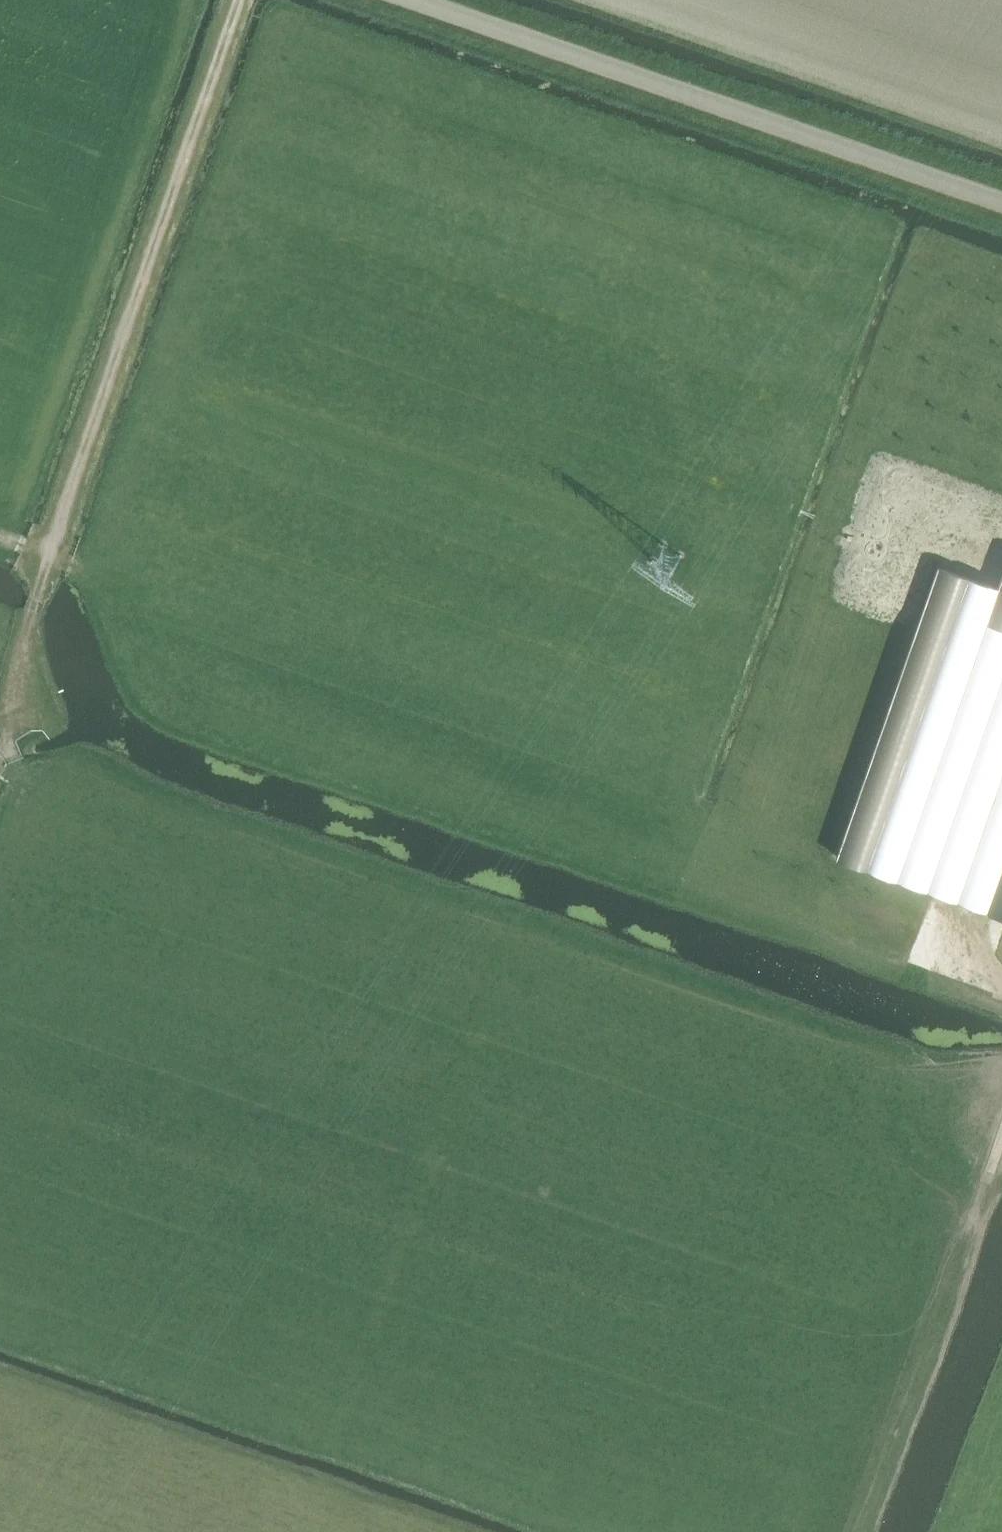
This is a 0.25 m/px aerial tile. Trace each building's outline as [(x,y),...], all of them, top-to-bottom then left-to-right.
[(837,856),(934,890),(1001,913),(1001,578),(999,588),(939,567),(837,856)]
